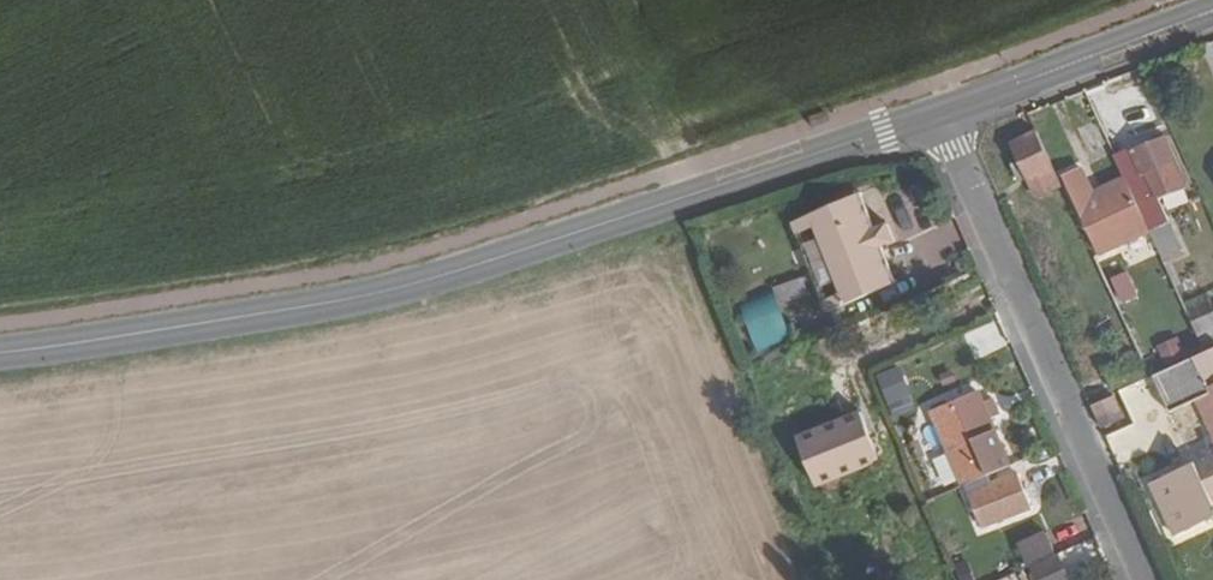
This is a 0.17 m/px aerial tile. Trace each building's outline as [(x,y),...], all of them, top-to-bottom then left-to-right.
[(1038,195),(1061,185),(1037,132),(1014,142),(1021,159),(1012,162),(1018,177),(1027,172),(1038,195)] [(1150,230),(1162,258),(1181,249),(1165,214),(1193,201),(1164,138),(1117,158),(1126,178),(1150,230)] [(1081,167),(1064,175),(1099,253),(1150,230),(1126,178),(1093,193),(1081,167)] [(862,194),(792,222),(828,312),(897,283),(881,247),(896,240),(889,222),(874,228),(862,194)] [(1120,247),(1113,250),(1117,258),(1125,255),(1120,247)] [(1124,274),(1111,280),(1120,298),(1132,292),(1124,274)] [(799,277),(770,288),(787,331),(816,320),(799,277)] [(1192,322),(1206,352),(1212,349),(1212,312),(1192,322)] [(1212,388),(1212,349),(1206,352),(1182,363),(1155,376),(1171,411),(1203,397),(1212,393),(1210,389),(1212,388)] [(1148,361),(1155,376),(1182,363),(1175,350),(1148,361)] [(897,366),(873,374),(883,404),(908,395),(897,366)] [(1203,397),(1212,419),(1212,388),(1210,389),(1212,393),(1203,397)] [(979,391),(932,411),(963,485),(988,475),(973,440),(995,430),(991,421),(983,402),(979,391)] [(1125,417),(1114,395),(1093,405),(1103,427),(1125,417)] [(993,399),(983,402),(991,421),(1001,417),(993,399)] [(861,412),(796,438),(816,484),(880,459),(861,412)] [(995,430),(973,440),(988,475),(1010,465),(995,430)] [(1212,449),(1193,458),(1196,464),(1151,485),(1173,535),(1212,516),(1212,448),(1212,449)] [(963,485),(967,495),(992,485),(988,475),(963,485)] [(992,485),(967,495),(980,528),(1031,508),(1018,475),(992,485)] [(1031,566),(1055,556),(1046,534),(1018,547),(1027,568),(1031,566)] [(1061,550),(1067,575),(1099,567),(1093,542),(1061,550)] [(1055,556),(1031,566),(1037,579),(1066,579),(1055,556)]
